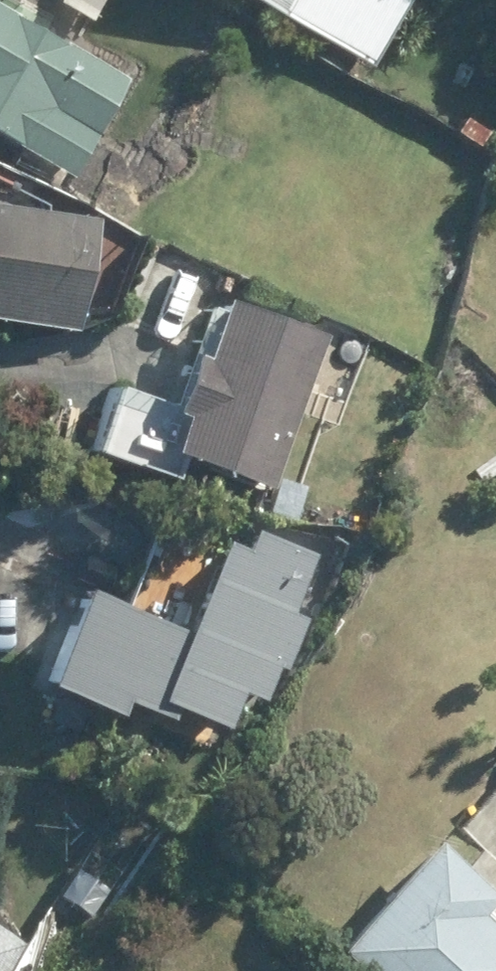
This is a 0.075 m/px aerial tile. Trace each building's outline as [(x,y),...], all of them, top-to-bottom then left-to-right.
[(61,3),(92,21),(104,0),(63,0),(61,3)] [(375,67),(414,0),(257,0),(375,67)] [(75,179),(130,81),(0,6),(0,137),(75,179)] [(0,205),(0,319),(83,332),(99,274),(103,218),(0,205)] [(121,387),(99,449),(179,478),(187,458),(273,490),(331,334),(233,299),(210,359),(201,356),(181,410),(121,387)] [(94,588),(59,673),(179,721),(196,677),(254,702),(314,552),(262,532),(252,557),(231,547),(201,624),(149,604),(147,608),(94,588)] [(53,679),(32,730),(71,747),(92,694),(53,679)] [(367,970),(495,970),(495,925),(488,917),(495,908),(495,895),(445,847),(346,952),(367,970)] [(21,945),(0,932),(0,970),(5,970),(21,945)] [(12,970),(60,970),(70,954),(34,933),(12,970)]
